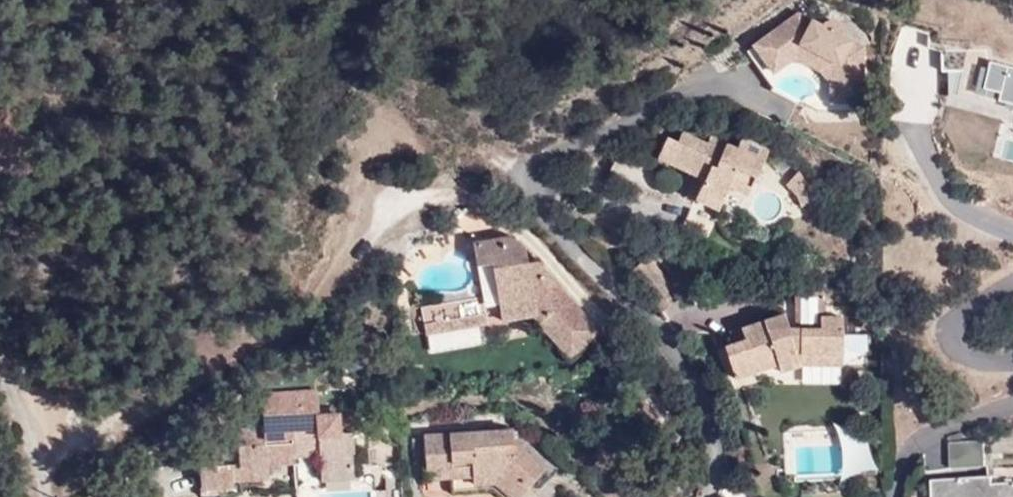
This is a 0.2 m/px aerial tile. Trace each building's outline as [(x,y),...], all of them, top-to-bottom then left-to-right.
[(852,52),(852,42),(842,36),(841,25),(831,19),(820,25),(799,13),(755,45),(762,56),(779,45),(786,55),(801,44),(837,64),(837,84),(862,84),(863,56),(858,56),(852,52)] [(863,56),(863,48),(852,42),(852,52),(858,56),(863,56)] [(837,64),(801,44),(786,55),(779,45),(762,56),(773,71),(790,59),(805,62),(821,71),(831,82),(831,83),(831,102),(862,102),(862,84),(837,84),(837,64)] [(943,52),(942,71),(947,71),(949,96),(1012,112),(1012,66),(990,59),(989,49),(943,52)] [(689,147),(694,137),(682,132),(678,142),(689,147)] [(748,173),(760,146),(742,138),(737,149),(711,137),(708,144),(694,137),(689,147),(678,142),(668,136),(658,157),(705,179),(696,199),(719,210),(730,186),(749,195),(756,177),(748,173)] [(756,177),(769,151),(760,146),(748,173),(756,177)] [(813,188),(800,173),(787,185),(799,197),(813,188)] [(818,199),(813,188),(799,197),(802,207),(818,199)] [(512,236),(471,242),(474,266),(490,263),(499,319),(530,315),(567,357),(595,331),(536,263),(525,264),(524,250),(512,236)] [(640,284),(659,269),(649,257),(630,271),(640,284)] [(681,296),(659,269),(640,284),(662,311),(681,296)] [(801,353),(843,353),(843,318),(826,317),(826,291),(797,291),(797,330),(789,329),(786,315),(731,332),(735,344),(725,347),(733,371),(753,365),(755,372),(778,364),(781,372),(801,365),(801,353)] [(483,314),(421,323),(423,333),(485,324),(483,314)] [(842,366),(843,353),(801,353),(801,365),(842,366)] [(735,378),(755,372),(753,365),(733,371),(735,378)] [(268,457),(293,457),(318,456),(319,480),(352,478),(351,457),(353,457),(352,433),(338,433),(337,414),(317,415),(314,390),(259,393),(261,427),(236,429),(238,464),(222,465),(221,455),(199,456),(199,469),(197,469),(199,494),(269,490),(269,466),(268,457)] [(510,495),(522,481),(527,486),(542,468),(511,442),(510,429),(421,435),(424,477),(450,476),(451,491),(490,489),(500,496),(513,496),(510,495)] [(982,440),(947,443),(950,468),(984,466),(982,440)] [(292,466),(293,457),(268,457),(269,466),(292,466)] [(990,470),(990,477),(931,481),(932,496),(1012,496),(1012,468),(990,470)] [(111,471),(102,478),(106,482),(109,483),(112,483),(119,482),(121,480),(121,477),(121,474),(116,473),(111,471)] [(513,496),(517,496),(527,486),(522,481),(510,495),(513,496)]
